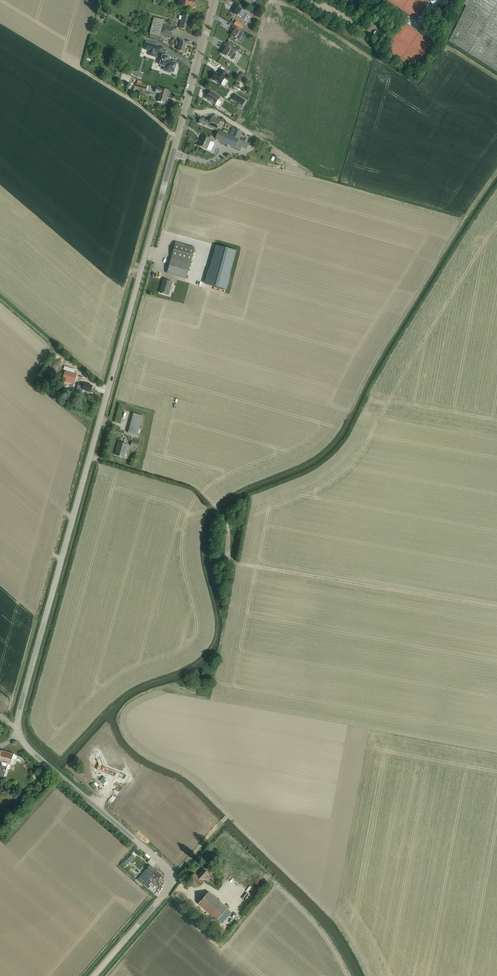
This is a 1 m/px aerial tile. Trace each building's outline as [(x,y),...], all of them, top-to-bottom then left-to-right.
[(463,3),(466,6),(496,25),(496,0),(464,0),(463,3)] [(236,3),(233,8),(235,9),(233,13),(237,16),(241,18),(244,20),(248,14),(244,12),(246,9),(243,8),(240,6),(236,3)] [(449,40),(496,71),(496,25),(466,6),(449,40)] [(189,26),(191,16),(183,14),(179,28),(185,29),(186,25),(189,26)] [(174,38),(176,29),(171,27),(169,27),(169,25),(166,24),(165,23),(166,22),(164,21),(164,20),(154,18),(150,34),(157,36),(160,36),(160,34),(169,36),(174,38)] [(238,40),(242,34),(239,32),(241,30),(238,28),(233,25),(231,30),(233,32),(231,35),(235,38),(238,40)] [(372,35),(371,38),(373,39),(374,38),(377,39),(380,34),(375,31),(376,32),(374,36),(372,35)] [(180,41),(176,40),(176,43),(177,44),(176,46),(179,47),(178,50),(184,52),(183,51),(184,48),(185,48),(187,43),(182,42),(180,41)] [(146,41),(144,49),(150,50),(149,52),(155,54),(155,52),(160,53),(161,53),(163,48),(157,46),(158,44),(146,41)] [(232,60),(233,60),(236,55),(236,54),(235,53),(237,51),(225,43),(222,48),(224,50),(222,54),(226,56),(229,58),(232,60)] [(168,60),(169,56),(163,55),(163,54),(161,53),(160,53),(159,56),(161,57),(161,59),(160,59),(159,64),(159,66),(160,66),(160,68),(164,69),(163,70),(165,70),(164,71),(171,73),(171,71),(173,72),(174,71),(175,72),(175,69),(176,64),(175,63),(175,62),(168,60)] [(224,79),(224,78),(223,78),(226,73),(221,69),(219,72),(219,73),(218,75),(215,72),(211,79),(220,85),(221,84),(224,86),(228,81),(224,79)] [(141,75),(139,82),(150,85),(151,82),(145,81),(146,76),(141,75)] [(165,104),(168,91),(164,89),(157,88),(155,93),(160,94),(158,101),(165,104)] [(215,104),(220,97),(211,91),(206,98),(215,104)] [(243,104),(245,100),(235,94),(233,97),(240,102),(243,104)] [(217,130),(221,120),(211,116),(210,121),(201,118),(198,123),(207,127),(217,130)] [(235,129),(232,136),(239,139),(242,132),(235,129)] [(246,148),(248,144),(229,135),(218,131),(215,139),(220,141),(240,150),(242,146),(246,148)] [(213,142),(214,140),(203,135),(201,139),(202,139),(199,146),(207,149),(210,141),(213,142)] [(185,279),(190,263),(194,247),(176,242),(167,273),(185,279)] [(215,245),(205,284),(224,289),(235,250),(215,245)] [(168,295),(172,282),(163,280),(162,284),(163,284),(161,293),(162,293),(162,294),(163,294),(168,295)] [(74,384),(77,374),(65,371),(63,380),(74,384)] [(83,384),(79,383),(77,388),(83,389),(83,390),(91,392),(93,386),(83,383),(83,384)] [(137,436),(143,416),(133,413),(128,433),(137,436)] [(124,457),(127,444),(119,442),(117,448),(118,448),(116,455),(124,457)] [(97,753),(96,759),(121,779),(127,772),(111,760),(101,741),(95,747),(97,753)] [(12,759),(14,754),(1,751),(0,755),(0,762),(2,762),(0,769),(0,775),(4,777),(7,765),(5,765),(5,763),(11,764),(12,759)] [(133,856),(131,855),(123,863),(125,865),(133,856)] [(150,877),(156,870),(150,865),(144,872),(150,877)] [(202,880),(208,873),(204,869),(198,876),(195,873),(190,878),(199,885),(203,881),(202,880)] [(160,879),(162,875),(156,870),(150,877),(144,885),(148,889),(151,886),(149,885),(151,882),(156,885),(161,880),(160,879)] [(217,920),(227,908),(209,892),(198,904),(217,920)]
